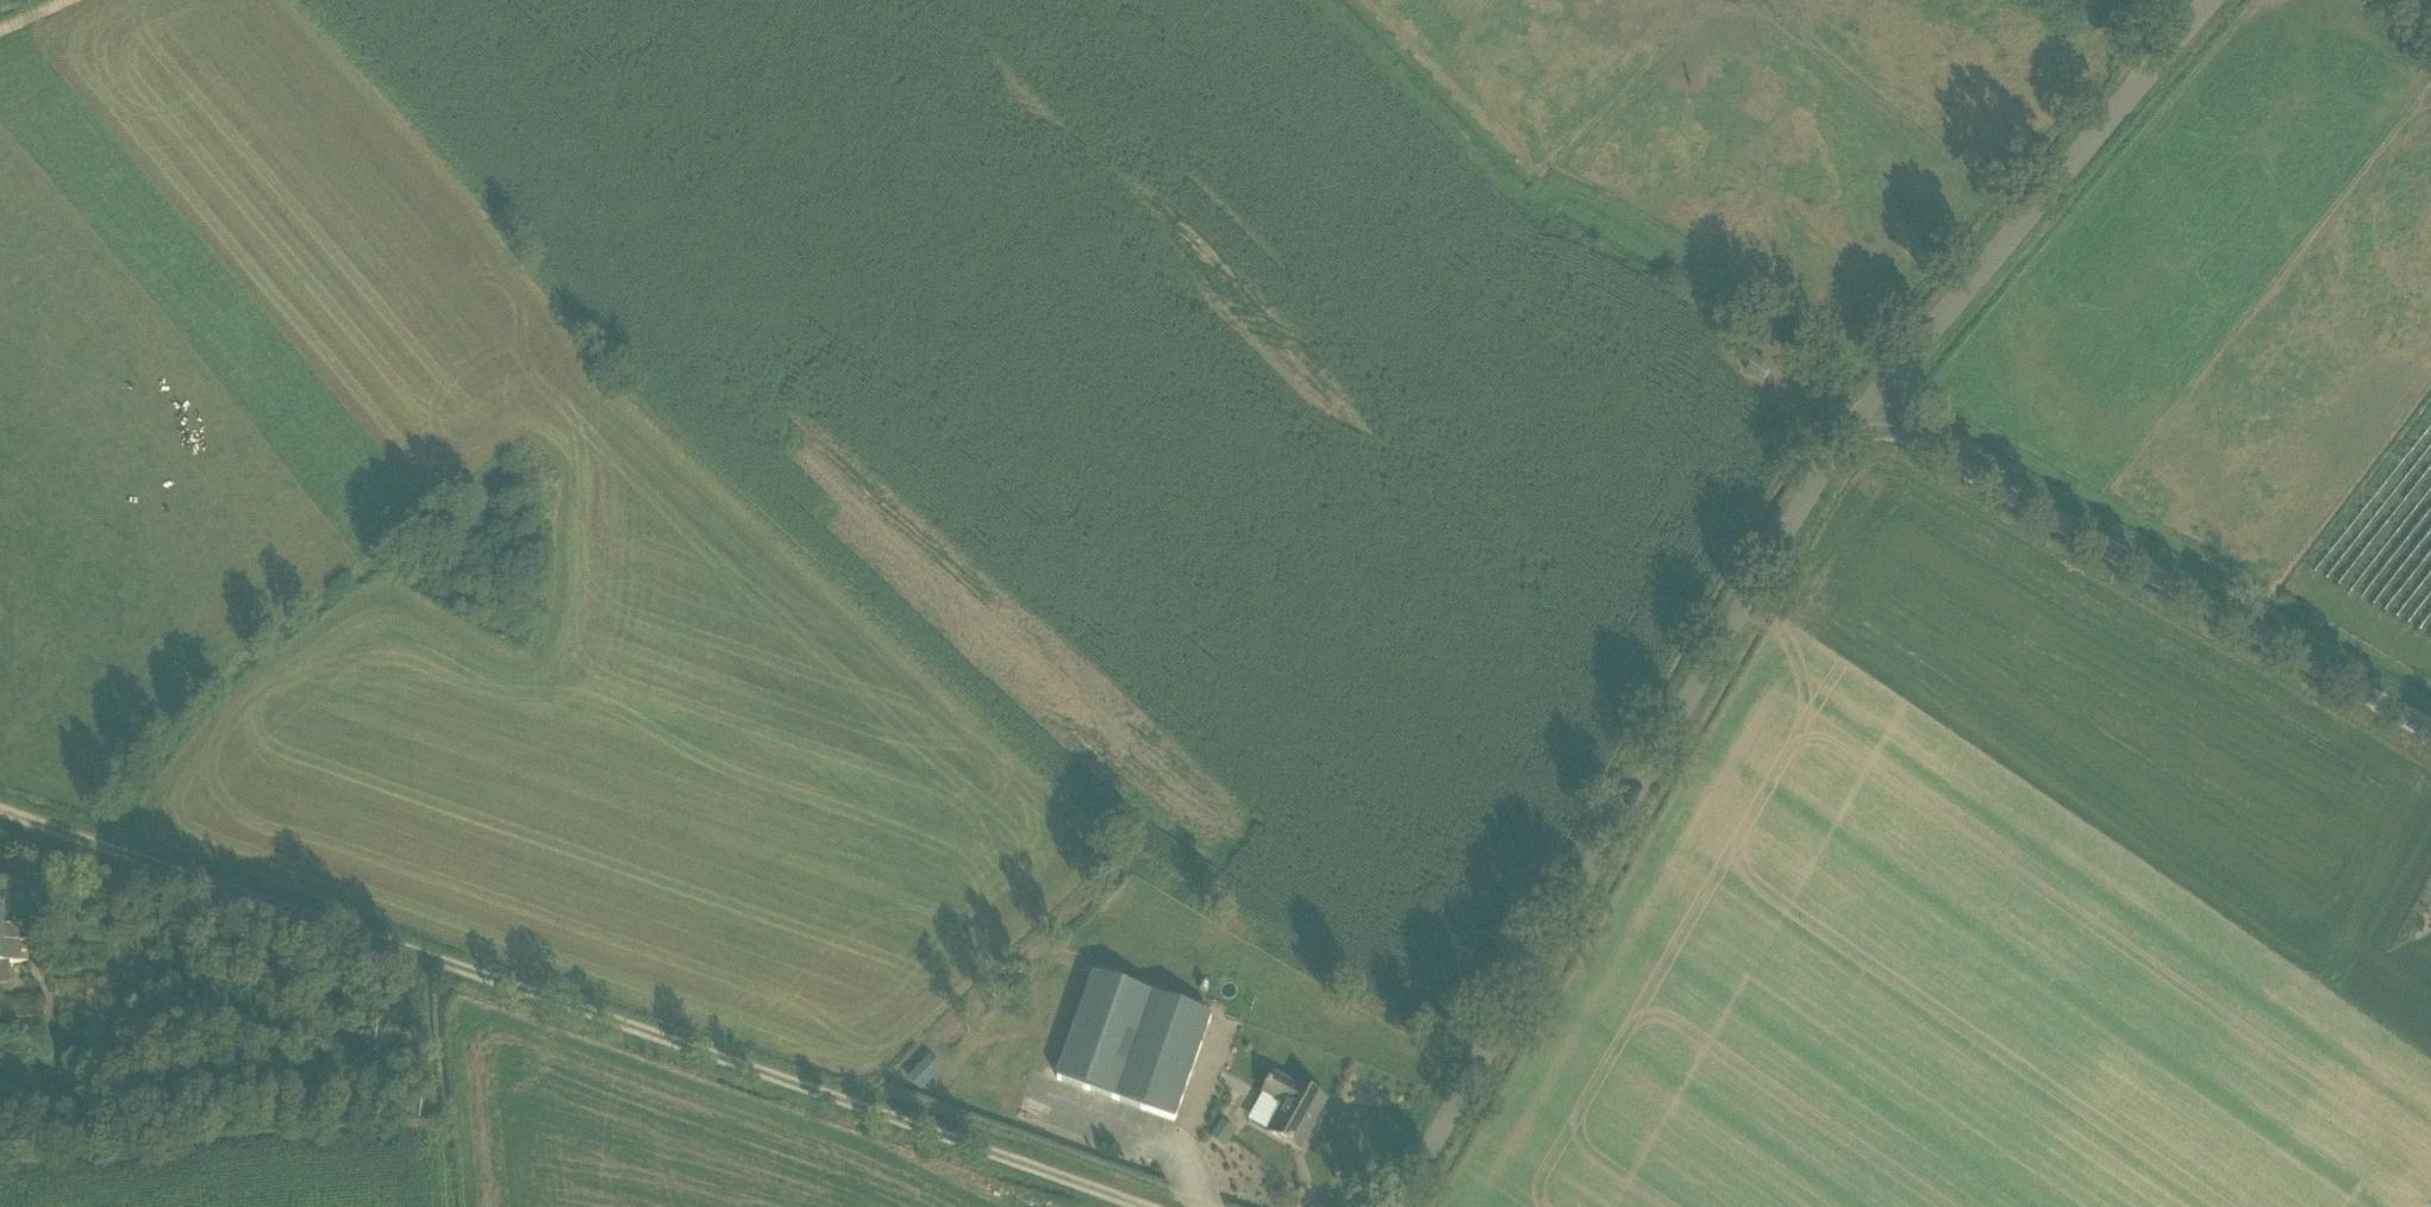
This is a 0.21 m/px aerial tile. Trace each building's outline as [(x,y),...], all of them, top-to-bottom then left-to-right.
[(1755,363),(1747,376),(1762,385),(1770,373),(1755,363)] [(2318,576),(2430,636),(2430,604),(2418,597),(2408,599),(2405,589),(2389,580),(2384,582),(2382,575),(2401,570),(2386,562),(2403,558),(2387,550),(2377,552),(2369,520),(2362,494),(2318,576)] [(28,962),(26,942),(18,942),(17,928),(5,929),(3,907),(0,907),(0,985),(12,984),(11,964),(28,962)] [(1175,1122),(1183,1099),(1212,1018),(1094,976),(1057,1080),(1175,1122)] [(910,1079),(924,1092),(943,1072),(930,1059),(910,1079)] [(1300,1152),(1327,1103),(1294,1085),(1274,1074),(1261,1096),(1283,1109),(1269,1134),(1300,1152)]
